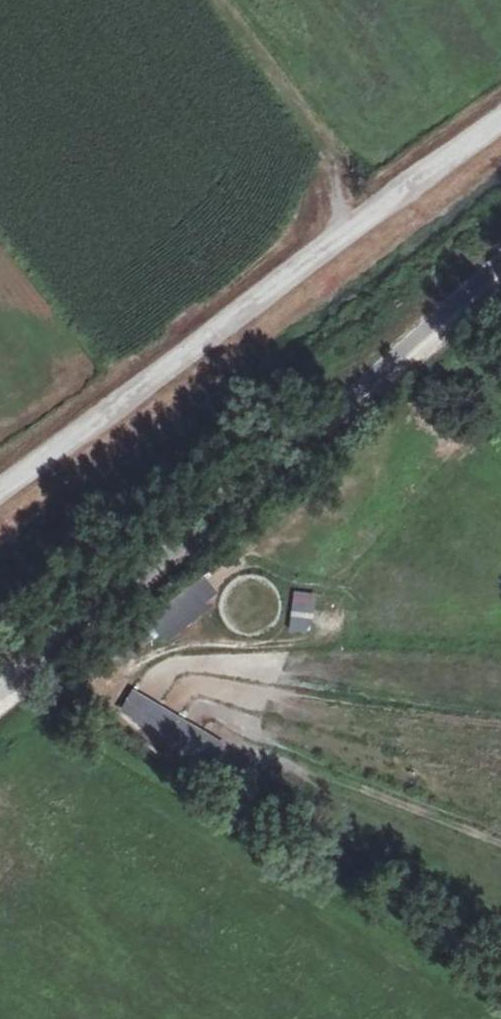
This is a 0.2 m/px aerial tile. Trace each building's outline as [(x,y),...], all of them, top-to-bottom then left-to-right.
[(167,646),(222,599),(203,576),(147,623),(167,646)] [(293,605),(292,634),(313,634),(314,605),(293,605)] [(117,719),(214,773),(229,746),(133,692),(117,719)]
